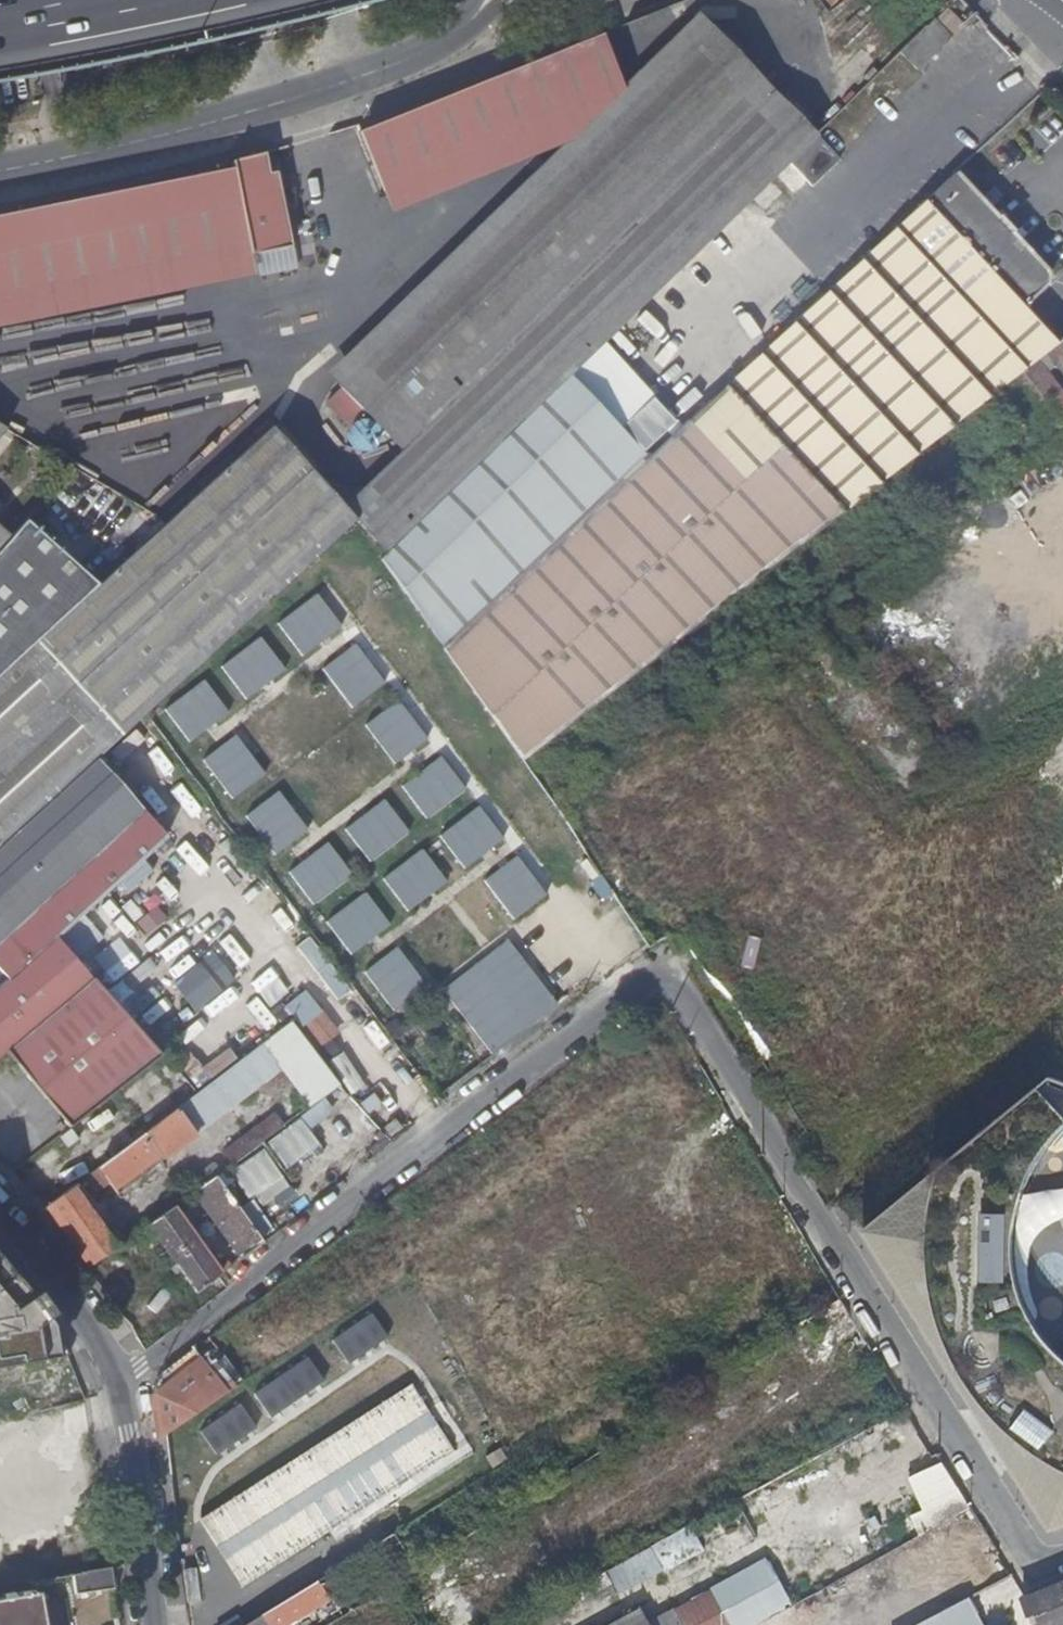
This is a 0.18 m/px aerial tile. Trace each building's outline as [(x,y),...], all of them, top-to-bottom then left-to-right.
[(339,387),(709,24),(702,16),(332,380),(339,387)] [(934,19),(901,51),(916,68),(950,37),(934,19)] [(389,440),(761,77),(709,24),(339,387),(346,394),(330,410),(353,434),(369,418),(389,440)] [(601,35),(454,92),(359,132),(380,183),(383,191),(563,120),(615,71),(601,35)] [(413,464),(784,102),(761,77),(389,440),(413,464)] [(625,319),(816,134),(784,102),(413,464),(444,496),(566,377),(625,319)] [(1053,116),(1038,124),(1047,142),(1062,133),(1053,116)] [(266,156),(230,163),(231,170),(245,236),(253,234),(257,256),(292,248),(278,174),(270,175),(266,156)] [(0,216),(0,307),(23,303),(78,292),(137,280),(203,267),(257,256),(253,234),(245,236),(231,170),(151,186),(95,198),(0,216)] [(489,605),(444,647),(523,760),(803,541),(805,543),(1008,384),(1060,343),(1026,305),(1044,287),(1046,284),(1047,281),(1047,274),(1045,270),(990,211),(1004,200),(995,190),(981,202),(954,174),(830,290),(647,459),(629,476),(586,516),(537,561),(489,605)] [(222,392),(253,386),(248,362),(221,358),(214,322),(123,340),(127,340),(123,363),(114,365),(119,387),(132,384),(129,401),(147,398),(170,401),(172,387),(208,392),(214,391),(222,392)] [(1008,384),(1045,433),(1062,418),(1062,397),(1044,373),(1051,367),(1054,371),(1062,364),(1062,341),(1060,343),(1008,384)] [(384,554),(378,560),(444,647),(489,605),(537,561),(586,516),(629,476),(647,459),(566,377),(444,496),(384,554)] [(354,523),(271,431),(269,429),(134,554),(99,585),(52,628),(28,650),(0,675),(0,846),(87,767),(97,758),(137,721),(354,523)] [(384,554),(444,496),(413,464),(357,520),(354,523),(384,554)] [(134,554),(45,500),(11,538),(0,551),(0,675),(28,650),(52,628),(99,585),(134,554)] [(11,538),(0,528),(0,551),(11,538)] [(343,625),(319,593),(279,624),(303,655),(343,625)] [(224,666),(248,697),(286,669),(263,637),(224,666)] [(352,707),(385,682),(356,644),(323,668),(352,707)] [(168,709),(192,741),(230,712),(206,680),(168,709)] [(395,762),(427,738),(397,699),(365,723),(395,762)] [(206,759),(235,798),(267,774),(238,735),(206,759)] [(426,817),(464,788),(439,756),(401,786),(426,817)] [(0,846),(0,940),(5,935),(61,884),(102,847),(143,810),(97,758),(87,767),(0,846)] [(249,815),(278,854),(310,831),(281,792),(249,815)] [(346,829),(371,861),(409,831),(384,799),(346,829)] [(501,837),(477,805),(439,835),(464,866),(501,837)] [(56,939),(57,937),(108,892),(167,838),(143,810),(102,847),(61,884),(5,935),(0,940),(0,989),(56,939)] [(291,873),(317,904),(354,874),(329,843),(291,873)] [(447,880),(422,848),(385,878),(410,910),(447,880)] [(184,853),(150,876),(166,898),(199,876),(184,853)] [(482,879),(512,918),(543,893),(514,855),(482,879)] [(57,937),(76,958),(126,912),(108,892),(57,937)] [(392,924),(367,892),(329,922),(355,953),(392,924)] [(284,905),(272,915),(294,940),(306,929),(284,905)] [(149,936),(169,919),(159,908),(140,925),(149,936)] [(57,937),(56,939),(87,974),(88,981),(92,977),(76,958),(57,937)] [(222,947),(239,965),(249,956),(232,938),(222,947)] [(0,1045),(0,1056),(5,1052),(88,981),(87,974),(56,939),(0,989),(0,990),(28,1021),(0,1045)] [(299,949),(343,1002),(355,991),(312,939),(299,949)] [(755,970),(768,947),(755,939),(742,963),(755,970)] [(498,1054),(563,1006),(513,940),(448,989),(498,1054)] [(397,1010),(429,986),(400,947),(368,971),(397,1010)] [(196,1011),(239,980),(218,951),(175,981),(196,1011)] [(5,1052),(37,1089),(128,1017),(92,977),(88,981),(5,1052)] [(28,1021),(0,990),(0,1045),(28,1021)] [(306,990),(286,1007),(322,1049),(343,1032),(306,990)] [(199,1053),(182,1066),(197,1087),(241,1054),(208,1010),(182,1030),(199,1053)] [(128,1017),(37,1089),(70,1127),(162,1055),(128,1017)] [(314,1106),(338,1089),(290,1025),(86,1177),(90,1184),(95,1180),(98,1183),(110,1175),(115,1183),(121,1179),(122,1182),(191,1130),(195,1134),(285,1067),(314,1106)] [(345,1053),(332,1061),(346,1085),(359,1078),(345,1053)] [(1053,1537),(1062,1533),(1062,1338),(1059,1334),(1019,1289),(1019,1221),(1045,1152),(1062,1130),(1062,1086),(1054,1082),(862,1236),(1053,1537)] [(230,1166),(264,1142),(284,1127),(275,1114),(221,1155),(230,1166)] [(303,1119),(271,1144),(291,1170),(323,1146),(303,1119)] [(277,1238),(263,1205),(291,1193),(274,1154),(201,1185),(232,1257),(277,1238)] [(83,1179),(46,1206),(89,1268),(119,1246),(95,1214),(101,1209),(85,1187),(87,1185),(83,1179)] [(173,1207),(148,1225),(195,1290),(206,1304),(226,1289),(218,1277),(233,1266),(230,1262),(218,1270),(173,1207)] [(68,1354),(31,1297),(0,1261),(0,1367),(68,1354)] [(375,1317),(337,1343),(354,1367),(391,1341),(375,1317)] [(224,1378),(235,1370),(218,1347),(207,1356),(224,1378)] [(158,1442),(236,1388),(232,1383),(224,1388),(195,1350),(163,1374),(153,1398),(158,1442)] [(311,1361),(262,1396),(278,1419),(327,1385),(311,1361)] [(409,1383),(199,1517),(240,1583),(451,1449),(409,1383)] [(242,1406),(204,1431),(221,1455),(258,1429),(242,1406)] [(901,1475),(921,1519),(960,1501),(939,1457),(901,1475)] [(602,1564),(613,1590),(701,1553),(690,1527),(602,1564)] [(377,1545),(258,1619),(249,1624),(285,1624),(324,1601),(328,1609),(332,1615),(345,1607),(338,1594),(375,1571),(380,1580),(371,1585),(379,1597),(400,1585),(377,1545)] [(117,1588),(113,1565),(75,1572),(79,1594),(117,1588)] [(1028,1600),(1025,1601),(1032,1619),(1040,1616),(1043,1624),(1062,1624),(1062,1586),(1028,1600)] [(67,1599),(45,1602),(43,1594),(0,1602),(0,1624),(71,1624),(67,1599)] [(971,1600),(922,1624),(984,1624),(971,1600)] [(332,1615),(328,1609),(319,1614),(323,1620),(332,1615)] [(652,1624),(644,1609),(614,1624),(653,1624),(652,1624)] [(652,1624),(653,1624),(681,1624),(674,1612),(652,1624)]
